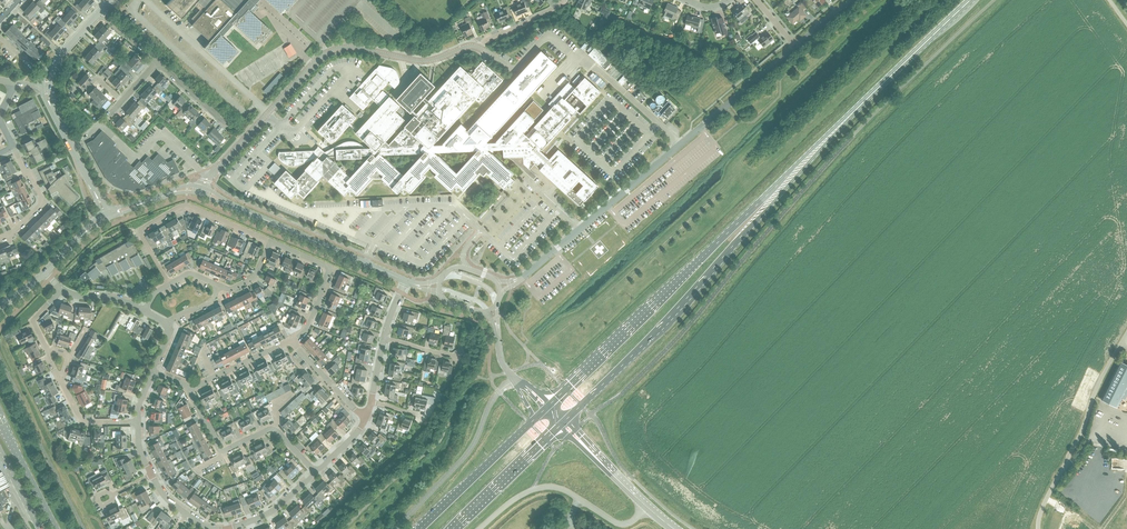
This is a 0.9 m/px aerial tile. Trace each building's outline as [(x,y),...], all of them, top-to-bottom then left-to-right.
[(90,7),(83,0),(78,5),(77,4),(74,6),(80,11),(82,9),(85,11),(88,7),(90,8),(90,7)] [(174,13),(180,18),(193,4),(199,10),(191,19),(195,22),(191,25),(210,42),(204,48),(222,65),(226,60),(228,62),(238,52),(222,36),(233,24),(255,45),(260,40),(262,42),(261,42),(262,42),(272,31),(249,11),(251,9),(254,11),(259,7),(254,5),(259,0),(171,0),(166,5),(172,11),(174,13)] [(280,13),(284,9),(286,10),(286,11),(296,0),(265,0),(280,13)] [(530,7),(527,0),(523,0),(521,1),(522,3),(513,7),(516,16),(528,11),(526,8),(530,7)] [(592,0),(579,0),(576,7),(585,10),(588,4),(590,5),(592,0)] [(650,9),(654,0),(635,0),(635,1),(639,3),(639,4),(641,5),(640,7),(644,8),(645,7),(650,9)] [(28,5),(27,6),(35,13),(38,11),(41,14),(45,9),(44,7),(38,2),(35,4),(33,2),(29,6),(28,5)] [(785,14),(787,17),(792,24),(797,20),(798,19),(800,21),(806,16),(802,11),(803,11),(806,9),(801,2),(797,5),(799,7),(791,14),(788,11),(787,11),(785,13),(785,14)] [(736,17),(739,20),(748,13),(746,10),(748,9),(744,5),(743,7),(740,4),(737,7),(732,12),(734,15),(734,16),(734,17),(735,17),(736,17)] [(670,17),(678,20),(682,12),(678,10),(678,8),(674,6),(673,8),(667,5),(664,10),(666,11),(664,16),(669,18),(670,17)] [(27,8),(24,12),(26,14),(24,17),(30,22),(32,20),(37,15),(35,13),(27,6),(26,7),(27,8)] [(71,10),(66,15),(74,22),(75,21),(74,20),(78,16),(75,14),(77,11),(72,6),(69,8),(71,10)] [(508,14),(511,13),(508,6),(503,8),(504,11),(495,14),(499,23),(510,19),(508,14)] [(487,20),(490,18),(487,11),(481,14),(483,18),(478,20),(482,31),(484,31),(484,29),(490,27),(487,20)] [(61,19),(59,21),(65,26),(66,24),(68,26),(72,22),(73,23),(74,22),(66,15),(65,13),(60,18),(61,19)] [(690,30),(691,26),(698,28),(697,32),(702,33),(704,25),(699,23),(700,18),(694,17),(687,15),(685,24),(686,24),(685,29),(690,30)] [(470,25),(473,24),(470,16),(464,19),(466,24),(461,26),(465,37),(467,36),(467,35),(473,33),(470,25)] [(721,32),(722,36),(727,34),(722,17),(717,19),(716,17),(711,18),(716,34),(721,32)] [(58,25),(53,30),(61,37),(62,36),(61,35),(64,31),(62,29),(65,26),(59,21),(56,18),(53,21),(58,25)] [(8,38),(9,39),(16,31),(18,29),(14,25),(12,27),(11,26),(8,25),(7,29),(8,30),(5,33),(9,37),(8,38)] [(103,26),(98,31),(105,37),(110,32),(103,26)] [(16,31),(9,39),(10,40),(11,38),(15,42),(21,35),(23,33),(18,29),(16,31)] [(48,30),(44,35),(51,41),(53,39),(55,41),(59,37),(60,38),(61,37),(53,30),(51,32),(48,30)] [(99,42),(97,44),(102,49),(104,46),(100,43),(103,40),(106,43),(109,40),(105,37),(98,31),(93,36),(99,42)] [(773,39),(768,33),(760,39),(759,37),(756,32),(747,39),(751,44),(757,39),(764,47),(770,42),(771,44),(774,41),(773,40),(773,39)] [(18,47),(19,48),(26,40),(21,35),(15,42),(19,46),(18,47)] [(21,47),(25,51),(32,43),(30,41),(28,42),(26,40),(19,48),(20,48),(21,47)] [(28,56),(29,57),(36,49),(33,46),(34,45),(32,43),(25,51),(29,55),(28,56)] [(290,57),(298,52),(292,43),(284,48),(290,57)] [(93,47),(89,52),(96,59),(100,53),(99,52),(102,49),(97,44),(94,47),(93,47)] [(36,49),(29,57),(30,58),(31,56),(35,60),(41,54),(39,52),(41,49),(38,46),(36,49)] [(588,55),(602,67),(605,70),(612,62),(595,47),(588,55)] [(358,143),(356,142),(355,142),(354,142),(353,142),(352,141),(350,141),(348,141),(347,142),(345,142),(343,143),(325,152),(317,158),(297,180),(286,170),(275,183),(292,198),(297,193),(298,193),(304,198),(319,181),(317,179),(323,172),(330,178),(328,181),(345,196),(350,191),(352,190),(357,195),(372,179),(381,178),(398,194),(403,188),(405,188),(410,193),(426,176),(423,174),(430,167),(437,174),(435,176),(451,191),(456,186),(458,186),(463,191),(464,191),(479,174),(477,172),(483,165),(490,171),(488,174),(505,189),(510,184),(511,184),(512,184),(515,181),(511,177),(513,174),(488,151),(488,150),(503,149),(503,157),(509,157),(509,158),(524,171),(527,167),(530,170),(530,169),(534,164),(540,169),(540,170),(580,206),(598,186),(558,150),(549,159),(540,151),(541,149),(542,150),(566,123),(571,118),(570,118),(576,111),(580,114),(601,92),(585,77),(575,89),(568,82),(568,83),(558,94),(561,97),(555,104),(552,107),(545,115),(537,123),(526,136),(523,133),(531,123),(541,112),(543,110),(533,101),(529,105),(513,123),(496,142),(496,143),(488,143),(487,142),(504,123),(533,92),(535,90),(557,66),(547,57),(542,52),(541,51),(541,52),(536,56),(526,67),(522,72),(519,75),(517,77),(475,123),(467,132),(465,131),(465,130),(466,129),(461,124),(443,144),(443,145),(435,145),(434,145),(453,123),(474,100),(477,97),(483,102),(503,80),(499,77),(497,78),(494,75),(495,73),(492,70),(482,62),(481,63),(474,70),(475,71),(471,76),(460,66),(450,77),(425,105),(419,111),(416,108),(422,101),(435,86),(433,84),(429,80),(426,77),(421,73),(420,74),(419,76),(416,79),(411,84),(405,90),(400,96),(397,99),(399,101),(400,102),(401,102),(402,103),(403,105),(404,105),(405,106),(406,107),(406,108),(407,113),(407,116),(407,117),(406,118),(405,120),(395,111),(400,107),(400,106),(390,96),(387,99),(380,107),(365,123),(358,130),(357,132),(356,133),(371,147),(370,148),(365,148),(363,146),(362,145),(361,144),(360,144),(359,143),(358,143)] [(96,59),(89,52),(84,57),(91,64),(96,59)] [(125,61),(121,66),(128,73),(131,70),(132,68),(135,71),(140,66),(143,63),(134,55),(127,63),(125,61)] [(444,62),(448,68),(453,65),(450,59),(444,62)] [(608,72),(616,80),(623,72),(615,64),(608,72)] [(395,89),(398,85),(399,84),(399,83),(400,83),(400,82),(400,81),(400,80),(399,79),(397,72),(396,72),(396,71),(395,70),(394,70),(393,69),(392,68),(391,68),(390,68),(379,65),(379,66),(376,69),(349,98),(363,110),(372,99),(380,107),(387,99),(386,98),(388,96),(383,91),(380,93),(379,92),(389,81),(390,82),(389,84),(395,89)] [(119,69),(114,75),(115,76),(117,77),(117,78),(124,84),(125,82),(129,78),(127,76),(126,75),(128,73),(121,66),(118,68),(119,69)] [(578,70),(583,76),(588,71),(583,66),(578,70)] [(106,68),(101,73),(104,76),(107,78),(109,76),(112,73),(106,68)] [(608,83),(594,71),(590,77),(604,88),(608,83)] [(268,95),(286,77),(282,73),(264,90),(268,95)] [(158,83),(155,85),(160,90),(161,91),(164,88),(162,86),(166,81),(159,74),(154,80),(158,83)] [(577,83),(582,76),(580,74),(574,82),(577,83)] [(618,82),(622,86),(629,78),(625,74),(618,82)] [(78,83),(87,91),(92,85),(88,82),(90,79),(85,75),(78,83)] [(546,87),(552,79),(549,76),(543,85),(546,87)] [(115,80),(112,83),(114,85),(119,90),(124,84),(117,78),(115,80)] [(86,92),(94,99),(100,92),(92,85),(87,91),(86,92)] [(149,86),(145,91),(151,97),(153,99),(156,96),(153,94),(156,92),(157,93),(160,90),(155,85),(152,88),(149,86)] [(142,97),(139,100),(146,107),(148,104),(146,102),(151,97),(145,91),(140,96),(142,97)] [(640,91),(634,97),(641,103),(647,97),(644,95),(641,92),(640,91)] [(100,92),(94,99),(104,108),(106,106),(104,104),(108,99),(100,92)] [(659,95),(658,96),(657,96),(657,97),(656,98),(656,99),(656,100),(656,101),(656,102),(657,103),(657,104),(658,104),(659,105),(660,105),(661,105),(662,105),(663,104),(664,104),(665,103),(665,102),(666,101),(666,100),(666,99),(665,98),(665,97),(664,97),(663,96),(662,95),(661,95),(660,95),(659,95)] [(178,109),(185,101),(180,96),(175,101),(172,99),(167,104),(173,109),(175,106),(178,109)] [(14,119),(16,123),(22,134),(29,131),(26,125),(29,124),(28,123),(41,116),(38,110),(36,106),(32,99),(18,106),(20,110),(14,113),(11,115),(13,120),(14,119)] [(135,102),(130,107),(139,116),(144,110),(146,112),(149,109),(147,108),(146,107),(139,100),(136,103),(135,102)] [(669,101),(658,112),(666,119),(675,109),(671,105),(672,104),(669,101)] [(349,125),(357,132),(358,130),(351,123),(356,117),(342,104),(318,131),(332,144),(349,125)] [(184,115),(187,117),(194,110),(190,105),(185,110),(183,107),(176,115),(179,117),(181,115),(183,117),(184,115)] [(126,114),(124,117),(132,125),(135,122),(132,119),(135,116),(137,118),(139,116),(130,107),(125,113),(126,114)] [(194,110),(187,117),(190,120),(188,122),(190,124),(189,125),(190,126),(187,129),(189,131),(198,121),(195,119),(199,114),(194,110)] [(311,119),(315,122),(322,113),(317,110),(311,119)] [(132,125),(124,117),(121,119),(120,118),(115,123),(122,130),(127,124),(130,127),(132,125)] [(204,118),(199,123),(198,125),(201,128),(199,130),(204,135),(210,128),(208,126),(210,123),(204,118)] [(136,131),(134,135),(136,136),(138,133),(137,132),(140,129),(133,124),(131,128),(136,131)] [(223,143),(225,140),(224,139),(224,138),(218,132),(218,131),(214,128),(207,135),(210,138),(210,139),(217,146),(221,142),(223,143)] [(89,144),(96,151),(108,137),(102,131),(91,142),(89,144)] [(28,152),(29,155),(32,154),(33,155),(31,156),(34,164),(45,158),(43,154),(51,150),(45,138),(35,143),(33,139),(31,135),(21,140),(23,144),(22,145),(26,152),(30,150),(30,151),(28,152)] [(115,184),(116,183),(115,183),(125,173),(131,166),(125,160),(127,158),(113,146),(115,143),(108,137),(96,151),(94,153),(101,159),(99,161),(105,167),(103,169),(110,175),(108,178),(115,184)] [(280,152),(279,153),(278,155),(278,156),(279,157),(279,158),(279,159),(281,160),(283,162),(284,163),(286,164),(287,165),(289,165),(290,166),(291,166),(293,166),(295,166),(297,166),(299,165),(301,165),(316,157),(317,158),(325,152),(318,146),(318,147),(315,151),(280,152)] [(158,154),(152,160),(165,172),(165,173),(167,175),(176,171),(172,162),(169,164),(158,154)] [(152,160),(148,156),(141,163),(156,177),(159,179),(165,173),(152,160)] [(5,170),(13,166),(10,161),(6,163),(4,160),(0,162),(0,171),(1,173),(5,170)] [(150,183),(156,177),(141,163),(139,161),(133,168),(147,181),(150,183)] [(276,174),(282,167),(276,162),(270,169),(276,174)] [(50,166),(39,171),(43,179),(48,188),(48,189),(51,194),(57,191),(71,205),(78,197),(64,183),(67,181),(64,174),(62,175),(59,170),(53,173),(51,169),(54,168),(53,164),(50,166)] [(64,166),(65,174),(68,173),(69,178),(73,177),(70,165),(64,166)] [(13,166),(5,170),(6,174),(2,176),(5,181),(13,177),(11,174),(16,172),(13,166)] [(141,188),(147,181),(133,168),(131,166),(125,173),(140,186),(141,188)] [(133,187),(140,186),(125,173),(115,183),(116,183),(123,186),(133,187)] [(8,185),(12,191),(23,185),(20,179),(15,182),(14,179),(7,182),(8,185)] [(14,197),(17,195),(26,191),(23,185),(12,191),(14,197)] [(17,195),(20,201),(29,196),(26,191),(17,195)] [(29,196),(20,201),(17,203),(21,212),(26,210),(24,206),(32,202),(29,196)] [(1,222),(6,220),(5,218),(8,217),(3,205),(0,207),(0,221),(1,222)] [(62,213),(56,207),(54,210),(51,208),(47,212),(54,219),(57,222),(59,220),(58,218),(62,213)] [(47,212),(43,216),(49,223),(54,219),(47,212)] [(43,216),(38,220),(45,227),(49,223),(43,216)] [(193,220),(185,217),(187,226),(193,229),(192,232),(196,234),(198,230),(202,221),(194,217),(193,220)] [(177,218),(171,221),(176,230),(180,228),(182,231),(186,228),(185,220),(180,223),(177,218)] [(38,220),(34,225),(41,231),(45,227),(38,220)] [(171,221),(166,225),(168,229),(165,231),(170,238),(172,242),(173,241),(171,237),(175,235),(178,233),(176,230),(171,221)] [(212,236),(216,227),(209,224),(208,227),(205,225),(200,236),(204,238),(206,234),(212,236)] [(34,225),(30,229),(40,239),(42,236),(39,233),(41,231),(34,225)] [(160,228),(154,231),(159,240),(161,243),(164,241),(170,238),(165,231),(163,233),(160,228)] [(30,229),(26,233),(32,240),(35,242),(37,240),(38,241),(40,239),(30,229)] [(225,242),(229,233),(222,230),(221,233),(218,231),(214,241),(220,244),(221,241),(225,242)] [(159,240),(154,231),(148,235),(151,240),(148,241),(152,248),(158,245),(155,242),(159,240)] [(32,240),(26,233),(21,237),(31,247),(33,245),(30,242),(32,240)] [(232,247),(240,250),(244,241),(238,238),(238,237),(237,236),(236,238),(232,237),(228,246),(232,247)] [(131,240),(95,260),(96,262),(89,268),(86,270),(88,272),(87,273),(85,271),(79,276),(79,279),(84,282),(89,277),(93,281),(102,273),(100,271),(102,269),(101,268),(104,266),(105,268),(106,267),(111,276),(119,272),(118,271),(122,269),(124,272),(131,268),(130,267),(134,264),(136,268),(143,264),(132,245),(133,244),(131,240)] [(249,252),(258,256),(261,248),(254,245),(255,244),(249,241),(244,253),(248,255),(249,252)] [(10,245),(5,248),(9,259),(11,258),(11,257),(18,254),(15,246),(11,247),(10,245)] [(0,249),(0,251),(3,260),(7,258),(7,260),(9,259),(5,248),(0,249)] [(186,255),(181,258),(186,266),(191,263),(189,259),(192,258),(188,252),(185,254),(186,255)] [(271,256),(268,264),(272,265),(278,268),(282,259),(279,258),(280,255),(273,252),(271,256)] [(200,255),(198,260),(198,264),(201,265),(200,268),(205,271),(209,262),(210,258),(206,256),(205,256),(204,257),(200,255)] [(143,259),(149,269),(152,268),(146,257),(143,259)] [(284,271),(290,273),(294,264),(291,263),(292,260),(286,257),(282,266),(286,267),(284,271)] [(181,258),(176,260),(181,268),(186,266),(181,258)] [(170,260),(162,265),(166,273),(169,271),(171,274),(176,271),(171,263),(170,260)] [(176,260),(171,263),(176,271),(181,268),(176,260)] [(205,271),(210,273),(214,264),(209,262),(205,271)] [(214,264),(210,273),(215,275),(219,266),(220,264),(215,262),(214,264)] [(296,276),(302,279),(306,269),(303,268),(305,265),(298,262),(294,271),(298,273),(296,276)] [(215,275),(220,277),(224,269),(219,266),(215,275)] [(229,271),(225,279),(231,282),(232,278),(235,280),(236,278),(237,279),(242,277),(243,274),(238,273),(235,272),(236,271),(235,269),(231,267),(229,271)] [(309,281),(315,284),(319,275),(316,273),(317,271),(310,268),(306,276),(310,278),(309,281)] [(220,277),(225,279),(229,271),(224,269),(220,277)] [(340,275),(338,280),(346,284),(348,281),(352,283),(354,277),(345,273),(344,276),(340,275)] [(269,285),(267,288),(273,292),(274,290),(275,288),(273,287),(276,279),(267,275),(265,281),(270,283),(269,285)] [(346,284),(338,280),(335,286),(338,288),(337,291),(344,294),(346,291),(344,290),(346,284)] [(273,292),(267,288),(265,290),(263,291),(260,286),(255,289),(259,298),(263,296),(264,297),(268,295),(271,297),(274,294),(273,292)] [(375,298),(385,302),(388,296),(382,293),(383,290),(376,287),(373,293),(377,295),(375,298)] [(296,299),(298,300),(307,303),(309,298),(306,297),(307,294),(300,291),(296,299)] [(250,292),(245,294),(250,303),(255,300),(256,302),(259,301),(255,294),(252,295),(250,292)] [(332,293),(329,299),(338,303),(341,297),(343,298),(344,295),(337,292),(335,295),(332,293)] [(245,294),(240,297),(244,305),(246,309),(251,306),(250,303),(245,294)] [(240,297),(235,299),(239,308),(244,305),(240,297)] [(235,299),(230,302),(236,314),(239,312),(237,309),(239,308),(235,299)] [(338,303),(329,299),(327,305),(330,307),(329,310),(336,313),(338,307),(337,307),(338,303)] [(307,303),(298,300),(296,305),(295,305),(294,308),(300,310),(301,307),(305,309),(307,303)] [(370,312),(380,316),(382,309),(376,307),(378,303),(371,300),(368,307),(371,308),(370,312)] [(236,314),(230,302),(225,305),(229,313),(232,312),(233,315),(236,314)] [(60,313),(63,314),(66,305),(61,303),(59,309),(56,308),(50,314),(59,317),(60,313)] [(66,305),(63,314),(69,316),(68,319),(73,320),(73,313),(70,312),(72,307),(66,305)] [(221,306),(215,309),(221,320),(224,319),(222,316),(225,314),(221,306)] [(81,316),(84,317),(85,308),(79,307),(78,312),(75,312),(74,319),(80,320),(81,316)] [(85,308),(84,317),(83,321),(84,321),(84,320),(87,320),(87,319),(93,320),(94,319),(95,312),(90,312),(91,308),(85,308)] [(215,309),(210,312),(214,320),(217,318),(219,322),(221,320),(215,309)] [(286,316),(287,317),(299,322),(301,317),(296,314),(297,311),(291,309),(288,314),(287,314),(286,316)] [(324,312),(321,318),(330,322),(333,316),(334,317),(336,314),(329,311),(327,314),(324,312)] [(404,313),(403,320),(413,322),(414,319),(417,319),(419,313),(412,311),(411,314),(404,313)] [(210,312),(205,315),(212,329),(214,328),(211,322),(214,320),(210,312)] [(117,323),(122,314),(120,313),(109,330),(108,329),(106,332),(108,333),(106,336),(109,337),(117,323)] [(360,319),(358,325),(366,327),(366,326),(376,329),(378,322),(372,320),(373,316),(366,314),(363,320),(360,319)] [(46,331),(47,330),(48,332),(53,330),(51,328),(54,326),(51,320),(52,318),(49,315),(44,319),(46,322),(42,324),(46,331)] [(205,315),(199,317),(204,326),(207,324),(210,330),(212,329),(205,315)] [(284,316),(282,321),(285,322),(284,325),(284,326),(290,329),(291,326),(296,328),(299,322),(287,317),(284,316)] [(204,326),(199,317),(194,320),(196,325),(193,326),(197,333),(202,330),(201,327),(204,326)] [(330,322),(321,318),(319,324),(322,325),(321,328),(328,331),(329,328),(328,327),(330,322)] [(127,328),(126,330),(127,331),(130,332),(131,330),(143,337),(142,339),(142,340),(144,341),(146,341),(147,339),(152,330),(147,327),(145,330),(138,326),(140,322),(136,320),(134,323),(131,321),(129,324),(127,327),(129,328),(129,329),(128,329),(127,328)] [(280,322),(272,326),(278,337),(283,334),(281,331),(284,329),(282,324),(280,322)] [(450,348),(452,349),(455,337),(449,336),(450,326),(445,325),(442,337),(446,338),(444,346),(451,347),(450,348)] [(272,326),(267,329),(273,340),(278,337),(272,326)] [(397,334),(407,337),(408,333),(412,334),(414,328),(406,326),(405,329),(399,327),(397,334)] [(435,345),(437,346),(439,334),(433,333),(434,328),(428,327),(427,335),(430,335),(429,343),(435,344),(435,345)] [(57,344),(62,346),(66,336),(62,335),(64,330),(58,328),(55,339),(58,340),(57,344)] [(362,340),(372,342),(374,335),(368,334),(369,330),(361,328),(360,335),(363,336),(362,340)] [(17,335),(21,344),(33,338),(29,329),(17,335)] [(267,329),(262,332),(267,342),(273,340),(267,329)] [(89,337),(85,343),(90,346),(95,337),(96,338),(99,334),(92,330),(88,336),(89,337)] [(183,332),(180,338),(191,342),(193,339),(195,334),(188,331),(187,334),(183,332)] [(66,336),(62,346),(68,348),(70,340),(73,341),(76,334),(70,332),(69,337),(66,336)] [(261,335),(258,337),(262,345),(267,342),(262,332),(259,333),(261,335)] [(303,344),(307,348),(313,342),(316,340),(316,339),(315,340),(312,336),(310,337),(308,335),(303,339),(306,342),(303,344)] [(251,337),(246,339),(248,342),(252,350),(257,348),(253,340),(251,337)] [(258,337),(253,340),(257,348),(262,345),(258,337)] [(180,338),(178,343),(187,346),(189,347),(191,342),(180,338)] [(307,348),(311,352),(317,346),(313,342),(307,348)] [(28,353),(31,358),(40,354),(36,347),(38,347),(36,343),(24,349),(27,354),(28,353)] [(80,350),(78,354),(76,357),(81,360),(83,357),(89,360),(91,357),(85,353),(90,346),(85,343),(81,350),(80,350)] [(178,343),(176,348),(184,352),(185,349),(188,350),(189,347),(187,346),(178,343)] [(245,343),(240,346),(244,354),(250,351),(245,343)] [(361,351),(360,354),(370,356),(371,350),(366,349),(367,345),(359,344),(358,350),(361,351)] [(228,347),(230,351),(234,359),(239,357),(235,348),(233,350),(231,346),(228,347)] [(240,346),(235,348),(239,357),(244,354),(240,346)] [(311,352),(314,357),(321,350),(317,346),(311,352)] [(176,348),(174,354),(182,357),(183,355),(186,356),(187,353),(184,352),(176,348)] [(407,351),(407,350),(404,350),(394,348),(392,355),(399,356),(398,359),(406,361),(407,354),(407,351)] [(314,357),(318,361),(325,354),(321,350),(314,357)] [(230,351),(225,354),(229,362),(234,359),(230,351)] [(284,351),(278,354),(283,363),(286,362),(287,365),(293,362),(290,355),(286,355),(284,351)] [(224,364),(220,356),(218,352),(215,354),(217,358),(215,359),(219,367),(224,364)] [(325,354),(318,361),(322,365),(325,362),(327,365),(332,360),(330,358),(332,356),(329,352),(326,355),(325,354)] [(174,354),(171,359),(180,363),(182,357),(174,354)] [(225,354),(220,356),(224,364),(229,362),(225,354)] [(283,363),(278,354),(273,357),(276,362),(273,364),(276,371),(282,368),(281,365),(283,363)] [(370,356),(360,354),(360,357),(357,356),(355,362),(363,364),(364,360),(369,361),(370,356)] [(327,370),(332,376),(340,368),(338,365),(341,363),(338,360),(340,359),(338,356),(330,363),(333,366),(327,370)] [(425,363),(423,371),(430,372),(431,368),(434,369),(437,370),(439,361),(436,361),(436,359),(429,358),(428,364),(425,363)] [(171,359),(169,364),(177,368),(180,363),(171,359)] [(266,360),(261,363),(265,373),(268,371),(270,374),(275,371),(272,364),(269,366),(266,360)] [(453,366),(449,366),(450,362),(443,360),(443,364),(439,364),(438,373),(444,374),(444,371),(448,372),(448,373),(451,374),(453,366)] [(391,363),(390,369),(399,371),(404,372),(405,363),(397,361),(396,364),(391,363)] [(1102,399),(1110,403),(1109,405),(1112,406),(1112,404),(1118,407),(1122,399),(1125,400),(1126,395),(1126,365),(1121,362),(1120,361),(1102,399)] [(34,369),(36,373),(46,368),(42,362),(36,365),(34,362),(27,366),(29,369),(30,368),(31,370),(34,369)] [(74,363),(72,370),(82,373),(83,369),(86,370),(88,364),(81,362),(80,365),(74,363)] [(265,373),(261,363),(255,366),(258,371),(255,373),(259,381),(265,378),(263,374),(265,373)] [(177,368),(169,364),(167,370),(175,373),(177,368)] [(357,371),(356,374),(366,376),(367,370),(362,369),(363,366),(355,364),(354,371),(357,371)] [(399,371),(390,369),(388,375),(394,376),(393,380),(401,381),(402,375),(398,375),(399,371)] [(82,373),(72,370),(70,376),(76,378),(75,381),(83,384),(84,381),(86,381),(88,375),(82,373)] [(248,370),(243,372),(248,382),(249,385),(257,380),(254,373),(251,375),(248,370)] [(125,380),(124,383),(133,386),(135,381),(133,380),(135,375),(132,374),(124,372),(122,378),(125,380)] [(248,382),(243,372),(237,375),(240,380),(237,382),(241,389),(246,386),(245,383),(248,382)] [(301,381),(303,383),(311,376),(306,372),(302,376),(300,373),(294,379),(298,383),(301,381)] [(353,376),(351,383),(359,384),(360,381),(365,382),(366,376),(356,374),(356,377),(353,376)] [(311,376),(303,383),(305,385),(303,388),(307,393),(313,387),(310,385),(315,381),(311,376)] [(44,389),(46,392),(55,387),(52,381),(47,383),(44,377),(37,381),(42,390),(44,389)] [(230,379),(225,382),(230,391),(233,390),(235,394),(240,391),(236,383),(233,384),(230,379)] [(133,386),(124,383),(121,381),(119,385),(116,384),(114,389),(124,393),(125,390),(130,392),(133,386)] [(387,383),(386,389),(395,391),(396,388),(399,388),(400,383),(393,381),(392,384),(387,383)] [(230,391),(225,382),(220,384),(222,390),(219,391),(224,400),(229,397),(227,392),(230,391)] [(359,384),(351,383),(348,382),(347,385),(350,386),(349,389),(353,390),(352,393),(355,394),(355,395),(358,398),(361,395),(362,395),(364,388),(358,387),(359,384)] [(79,402),(82,406),(91,402),(85,391),(83,392),(81,387),(81,386),(74,384),(73,388),(77,395),(76,395),(80,402),(79,402)] [(157,391),(161,393),(160,396),(167,399),(170,393),(167,392),(169,388),(166,387),(160,384),(157,391)] [(55,387),(46,392),(47,394),(44,396),(48,405),(56,401),(53,395),(58,393),(55,387)] [(212,388),(207,391),(211,400),(214,398),(215,400),(221,397),(217,391),(214,393),(212,388)] [(316,401),(318,399),(325,392),(321,388),(317,391),(315,389),(309,394),(316,401)] [(395,391),(386,389),(384,395),(390,396),(389,400),(397,401),(398,395),(394,395),(395,391)] [(211,400),(207,391),(201,394),(203,398),(200,400),(204,407),(205,410),(211,407),(208,401),(211,400)] [(325,392),(318,399),(320,402),(318,404),(322,408),(328,403),(326,400),(330,396),(325,392)] [(414,407),(420,408),(422,398),(419,397),(419,394),(413,393),(411,401),(415,401),(414,407)] [(117,401),(116,404),(126,406),(127,400),(122,399),(122,395),(114,394),(113,400),(117,401)] [(422,398),(420,408),(426,409),(427,404),(430,404),(432,397),(425,395),(425,399),(422,398)] [(152,397),(151,403),(153,403),(152,405),(157,406),(156,409),(163,411),(166,412),(167,409),(164,408),(165,405),(162,405),(164,401),(154,398),(152,397)] [(181,398),(176,405),(180,414),(181,413),(190,409),(187,404),(185,405),(183,402),(181,398)] [(112,407),(110,414),(118,415),(119,412),(125,413),(126,406),(116,404),(112,404),(112,407)] [(265,409),(262,411),(267,420),(273,417),(270,412),(273,411),(269,404),(264,407),(265,409)] [(57,413),(59,416),(68,412),(65,406),(57,410),(55,406),(48,409),(52,416),(57,413)] [(190,409),(181,413),(184,418),(183,419),(185,422),(192,418),(190,415),(192,414),(190,409)] [(267,420),(262,411),(260,412),(258,409),(253,412),(256,419),(259,418),(262,423),(267,420)] [(342,411),(339,413),(342,416),(340,418),(346,425),(351,421),(347,417),(349,414),(344,409),(342,411)] [(68,412),(59,416),(55,418),(57,421),(55,422),(58,429),(66,426),(63,421),(71,418),(68,412)] [(154,423),(162,424),(163,413),(151,412),(150,419),(155,419),(154,423)] [(380,414),(378,419),(387,423),(389,419),(392,421),(394,415),(387,412),(385,415),(380,414)] [(247,418),(245,420),(249,429),(255,426),(252,421),(255,420),(252,413),(246,416),(247,418)] [(282,426),(286,431),(293,424),(289,419),(291,418),(289,415),(283,420),(285,423),(282,426)] [(304,415),(298,421),(303,426),(309,420),(304,415)] [(335,417),(331,421),(336,427),(338,425),(342,429),(346,425),(340,418),(337,420),(335,417)] [(412,421),(404,418),(403,422),(400,421),(397,429),(402,431),(403,428),(408,430),(412,421)] [(249,429),(245,420),(242,421),(240,419),(235,422),(238,428),(241,427),(244,432),(249,429)] [(387,423),(378,419),(376,425),(381,427),(380,430),(387,433),(391,424),(387,423)] [(188,427),(191,432),(199,428),(196,422),(193,424),(191,421),(184,425),(186,428),(188,427)] [(293,424),(286,431),(290,435),(294,432),(296,434),(302,428),(296,421),(293,424)] [(329,429),(328,431),(334,438),(339,434),(335,430),(337,428),(336,427),(331,421),(326,426),(329,429)] [(229,428),(226,430),(230,439),(236,436),(233,431),(236,429),(233,423),(227,425),(229,428)] [(150,433),(154,433),(154,434),(151,436),(152,439),(159,435),(159,426),(150,426),(150,433)] [(75,442),(76,439),(78,430),(71,428),(70,431),(67,430),(65,431),(64,428),(56,432),(58,435),(62,433),(64,436),(68,437),(67,440),(75,442)] [(191,432),(194,437),(202,433),(199,428),(191,432)] [(230,439),(226,430),(223,431),(222,428),(216,431),(220,438),(222,437),(225,442),(230,439)] [(78,430),(76,439),(79,440),(78,443),(82,444),(90,446),(90,437),(86,437),(84,436),(86,432),(78,430)] [(98,440),(98,442),(104,442),(104,435),(101,435),(101,430),(94,430),(94,440),(98,440)] [(116,437),(116,441),(126,441),(126,435),(121,435),(121,431),(112,431),(112,437),(116,437)] [(323,431),(319,435),(324,440),(326,438),(330,442),(334,438),(328,431),(325,433),(323,431)] [(382,444),(386,438),(380,433),(377,436),(372,432),(368,438),(376,444),(379,441),(382,444)] [(191,438),(194,444),(204,438),(202,433),(194,437),(191,438)] [(319,435),(312,441),(321,450),(325,447),(322,443),(324,440),(319,435)] [(150,446),(153,451),(161,447),(165,445),(160,437),(152,441),(154,444),(150,446)] [(195,449),(197,449),(207,443),(204,438),(194,444),(193,444),(195,449)] [(126,441),(116,441),(116,445),(113,445),(113,451),(121,451),(121,448),(126,448),(126,441)] [(321,450),(312,441),(306,447),(311,453),(313,450),(317,454),(321,450)] [(264,442),(258,445),(263,454),(266,452),(268,455),(273,452),(270,445),(267,447),(264,442)] [(199,454),(202,453),(210,448),(207,443),(197,449),(199,454)] [(372,456),(376,451),(370,445),(368,448),(363,443),(359,449),(366,456),(369,453),(372,456)] [(263,454),(258,445),(252,448),(255,453),(252,455),(255,461),(261,458),(260,456),(263,454)] [(153,451),(156,457),(164,452),(161,447),(153,451)] [(210,448),(202,453),(204,458),(202,459),(204,462),(210,459),(209,456),(213,454),(210,448)] [(156,457),(158,462),(166,458),(165,455),(169,453),(167,451),(164,452),(156,457)] [(242,453),(236,456),(241,465),(245,463),(246,466),(251,463),(248,457),(245,458),(242,453)] [(358,463),(361,466),(366,461),(360,455),(358,458),(354,453),(348,458),(355,466),(358,463)] [(241,465),(236,456),(231,459),(233,464),(230,466),(234,473),(239,470),(238,467),(241,465)] [(120,457),(114,458),(116,462),(117,463),(119,468),(123,466),(125,470),(133,465),(130,459),(125,462),(124,459),(123,458),(121,459),(120,457)] [(158,462),(161,467),(169,463),(172,461),(170,459),(168,460),(166,458),(158,462)] [(291,465),(288,467),(295,475),(300,471),(296,467),(298,464),(292,458),(288,462),(291,465)] [(161,467),(164,472),(172,468),(174,467),(175,466),(173,461),(172,461),(169,463),(161,467)] [(348,472),(351,475),(356,470),(350,465),(348,467),(343,462),(338,467),(345,475),(348,472)] [(133,465),(125,470),(126,473),(123,475),(126,481),(133,477),(131,474),(136,471),(133,465)] [(172,468),(164,472),(166,477),(170,476),(172,479),(178,475),(174,467),(172,468)] [(295,475),(288,467),(286,469),(284,467),(279,472),(284,477),(287,475),(291,479),(295,475)] [(0,471),(0,490),(10,485),(2,470),(0,471)] [(96,475),(97,477),(102,486),(107,484),(105,479),(109,477),(105,470),(96,475)] [(188,477),(191,480),(196,474),(193,472),(188,477)] [(338,482),(341,484),(346,480),(340,474),(338,476),(333,472),(328,477),(335,484),(338,482)] [(95,474),(87,478),(91,486),(94,484),(95,486),(96,489),(102,486),(97,477),(96,475),(95,474)] [(279,483),(282,480),(277,474),(271,479),(273,481),(271,483),(278,491),(282,487),(279,483)] [(178,479),(172,486),(176,490),(185,481),(188,477),(186,476),(183,479),(180,476),(177,478),(178,479)] [(196,483),(193,486),(195,489),(198,485),(202,481),(199,479),(196,483)] [(176,490),(181,494),(187,487),(184,485),(187,482),(185,481),(176,490)] [(324,481),(319,485),(326,492),(328,490),(331,492),(335,489),(330,483),(327,485),(324,481)] [(278,491),(271,483),(269,486),(267,483),(262,487),(267,493),(270,491),(273,495),(278,491)] [(319,493),(317,495),(322,501),(326,497),(324,494),(326,492),(319,485),(315,489),(319,493)] [(187,487),(181,494),(186,498),(194,489),(192,487),(190,490),(187,487)] [(138,498),(140,501),(149,496),(146,490),(141,493),(140,490),(131,494),(134,500),(138,498)] [(189,501),(194,504),(199,497),(196,495),(198,492),(196,490),(189,501)] [(254,492),(251,494),(257,506),(262,503),(260,498),(263,497),(260,491),(260,490),(254,492)] [(311,493),(306,497),(313,504),(315,502),(318,505),(322,501),(317,495),(314,497),(311,493)] [(242,495),(239,496),(240,499),(243,506),(249,503),(251,508),(257,506),(251,494),(249,495),(243,497),(242,495)] [(340,504),(346,499),(343,495),(336,500),(340,504)] [(149,496),(140,501),(141,504),(138,506),(141,512),(149,508),(147,504),(152,501),(149,496)] [(194,504),(199,508),(206,497),(204,496),(202,499),(199,497),(194,504)] [(199,508),(203,511),(209,504),(206,502),(208,499),(206,497),(199,508)] [(306,505),(304,507),(309,513),(313,509),(311,506),(313,504),(306,497),(302,501),(306,505)] [(233,501),(234,504),(237,513),(243,511),(239,499),(233,501)] [(209,504),(203,511),(208,515),(211,512),(214,514),(217,509),(214,506),(216,504),(214,503),(212,506),(209,504)] [(232,515),(229,506),(223,508),(221,503),(219,504),(220,506),(219,507),(222,514),(225,513),(226,517),(232,515)] [(326,503),(321,507),(326,515),(332,511),(326,503)] [(234,504),(229,506),(232,515),(237,513),(234,504)] [(118,505),(113,508),(118,518),(121,516),(122,520),(129,517),(125,508),(121,510),(118,505)] [(298,505),(293,509),(300,516),(302,519),(309,513),(304,507),(301,509),(298,505)] [(118,518),(113,508),(107,511),(110,516),(107,518),(111,525),(116,522),(115,519),(118,518)] [(293,517),(291,519),(296,525),(300,521),(298,518),(300,516),(293,509),(289,513),(293,517)] [(158,520),(161,522),(166,514),(161,511),(158,515),(156,513),(150,521),(155,525),(158,520)] [(161,522),(164,524),(161,528),(162,528),(167,528),(171,524),(168,522),(171,518),(166,514),(161,522)] [(322,514),(315,520),(318,523),(325,517),(322,514)] [(280,520),(286,528),(289,526),(291,528),(296,525),(291,519),(288,521),(285,517),(280,520)] [(280,520),(276,523),(279,528),(277,528),(285,528),(286,528),(280,520)]
